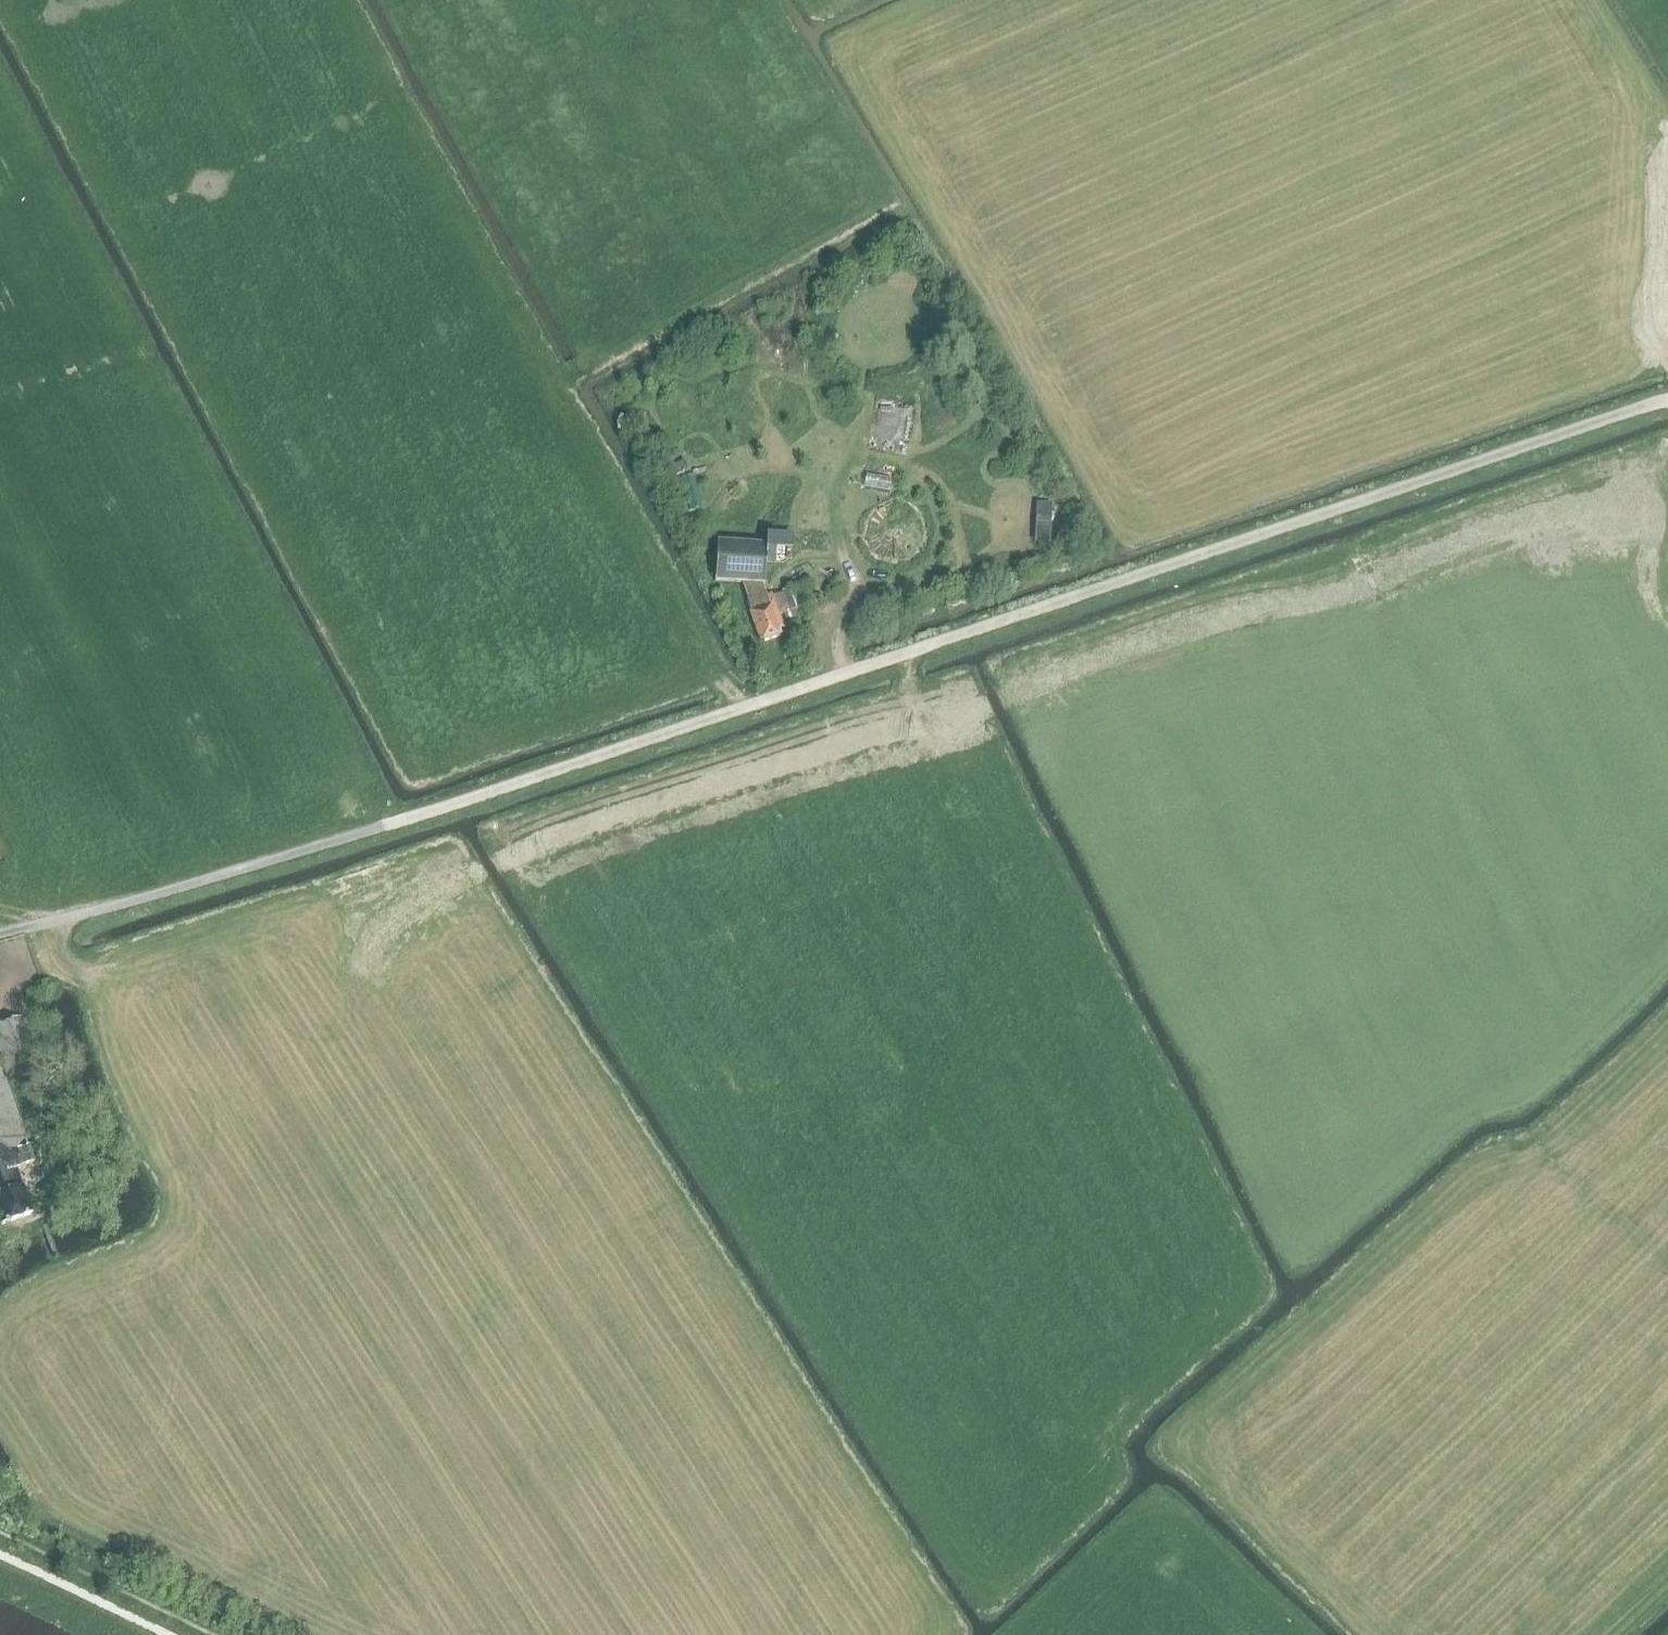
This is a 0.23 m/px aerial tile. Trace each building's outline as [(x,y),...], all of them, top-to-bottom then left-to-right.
[(868,472),(867,488),(894,489),(894,473),(868,472)] [(1051,504),(1036,503),(1033,543),(1049,544),(1051,504)] [(783,628),(779,615),(815,602),(807,582),(766,597),(762,585),(764,585),(766,545),(716,543),(714,575),(741,577),(741,584),(747,603),(745,603),(760,647),(782,640),(778,630),(783,628)] [(0,1023),(0,1079),(34,1066),(16,1017),(0,1023)] [(28,1213),(19,1186),(14,1188),(8,1171),(30,1163),(0,1080),(0,1224),(28,1213)]
